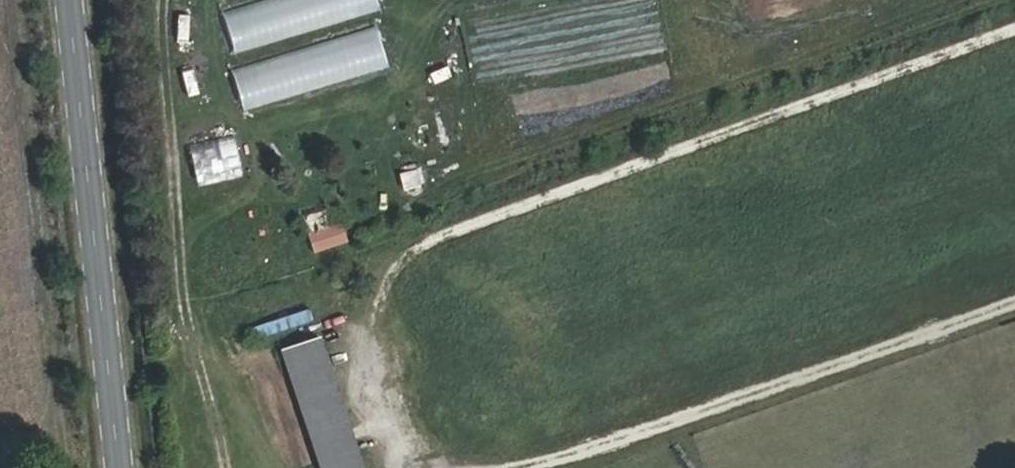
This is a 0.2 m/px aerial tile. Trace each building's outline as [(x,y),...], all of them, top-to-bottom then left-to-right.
[(222,6),(231,48),(380,12),(377,0),(249,0),(222,6)] [(242,108),(390,67),(379,26),(230,67),(242,108)] [(194,178),(239,176),(238,139),(192,141),(194,178)] [(350,237),(343,217),(333,221),(327,204),(300,213),(313,250),(350,237)] [(322,352),(284,365),(319,467),(362,467),(322,352)]
